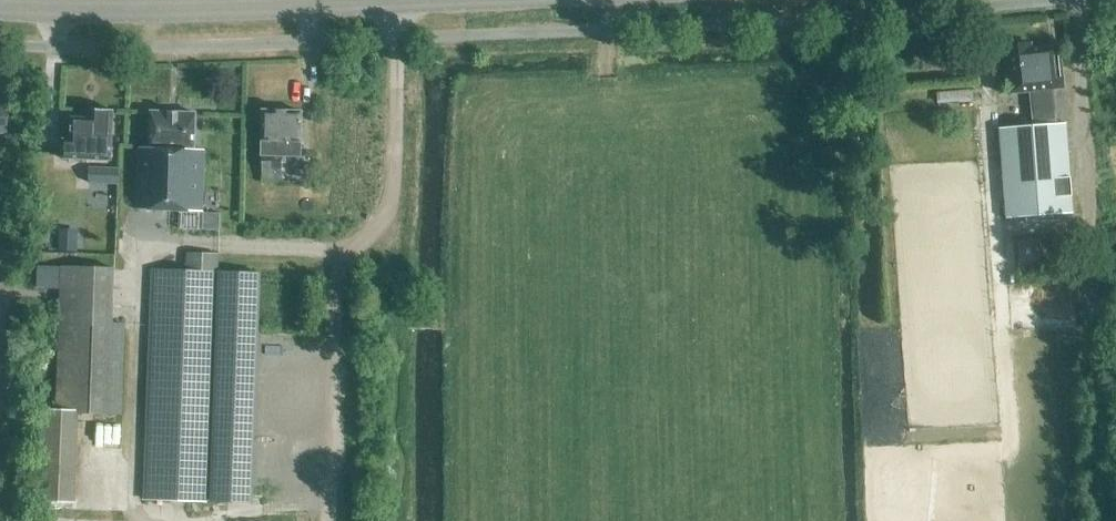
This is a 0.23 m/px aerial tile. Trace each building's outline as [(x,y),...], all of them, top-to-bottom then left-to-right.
[(1065,90),(1060,44),(1032,47),(1032,43),(1003,46),(1004,58),(1002,58),(1006,96),(1029,94),(1032,127),(998,129),(1005,220),(1073,215),(1067,124),(1057,125),(1054,91),(1065,90)] [(8,128),(8,102),(0,102),(0,128),(8,128)] [(112,143),(113,111),(92,110),(92,119),(72,118),(71,140),(62,140),(62,160),(110,161),(111,143),(112,143)] [(300,143),(301,112),(262,111),(261,142),(262,142),(261,182),(281,183),(282,157),(300,157),(300,143)] [(139,148),(136,211),(202,214),(204,151),(194,150),(195,114),(150,112),(149,149),(139,148)] [(118,185),(118,169),(89,168),(88,183),(118,185)] [(77,252),(78,230),(59,230),(59,252),(77,252)] [(1018,266),(1040,265),(1039,239),(1016,240),(1018,266)] [(217,273),(218,255),(187,254),(186,272),(151,270),(143,500),(253,503),(261,274),(217,273)] [(112,325),(113,269),(61,267),(56,412),(38,412),(34,503),(75,505),(79,413),(121,414),(124,325),(112,325)]
